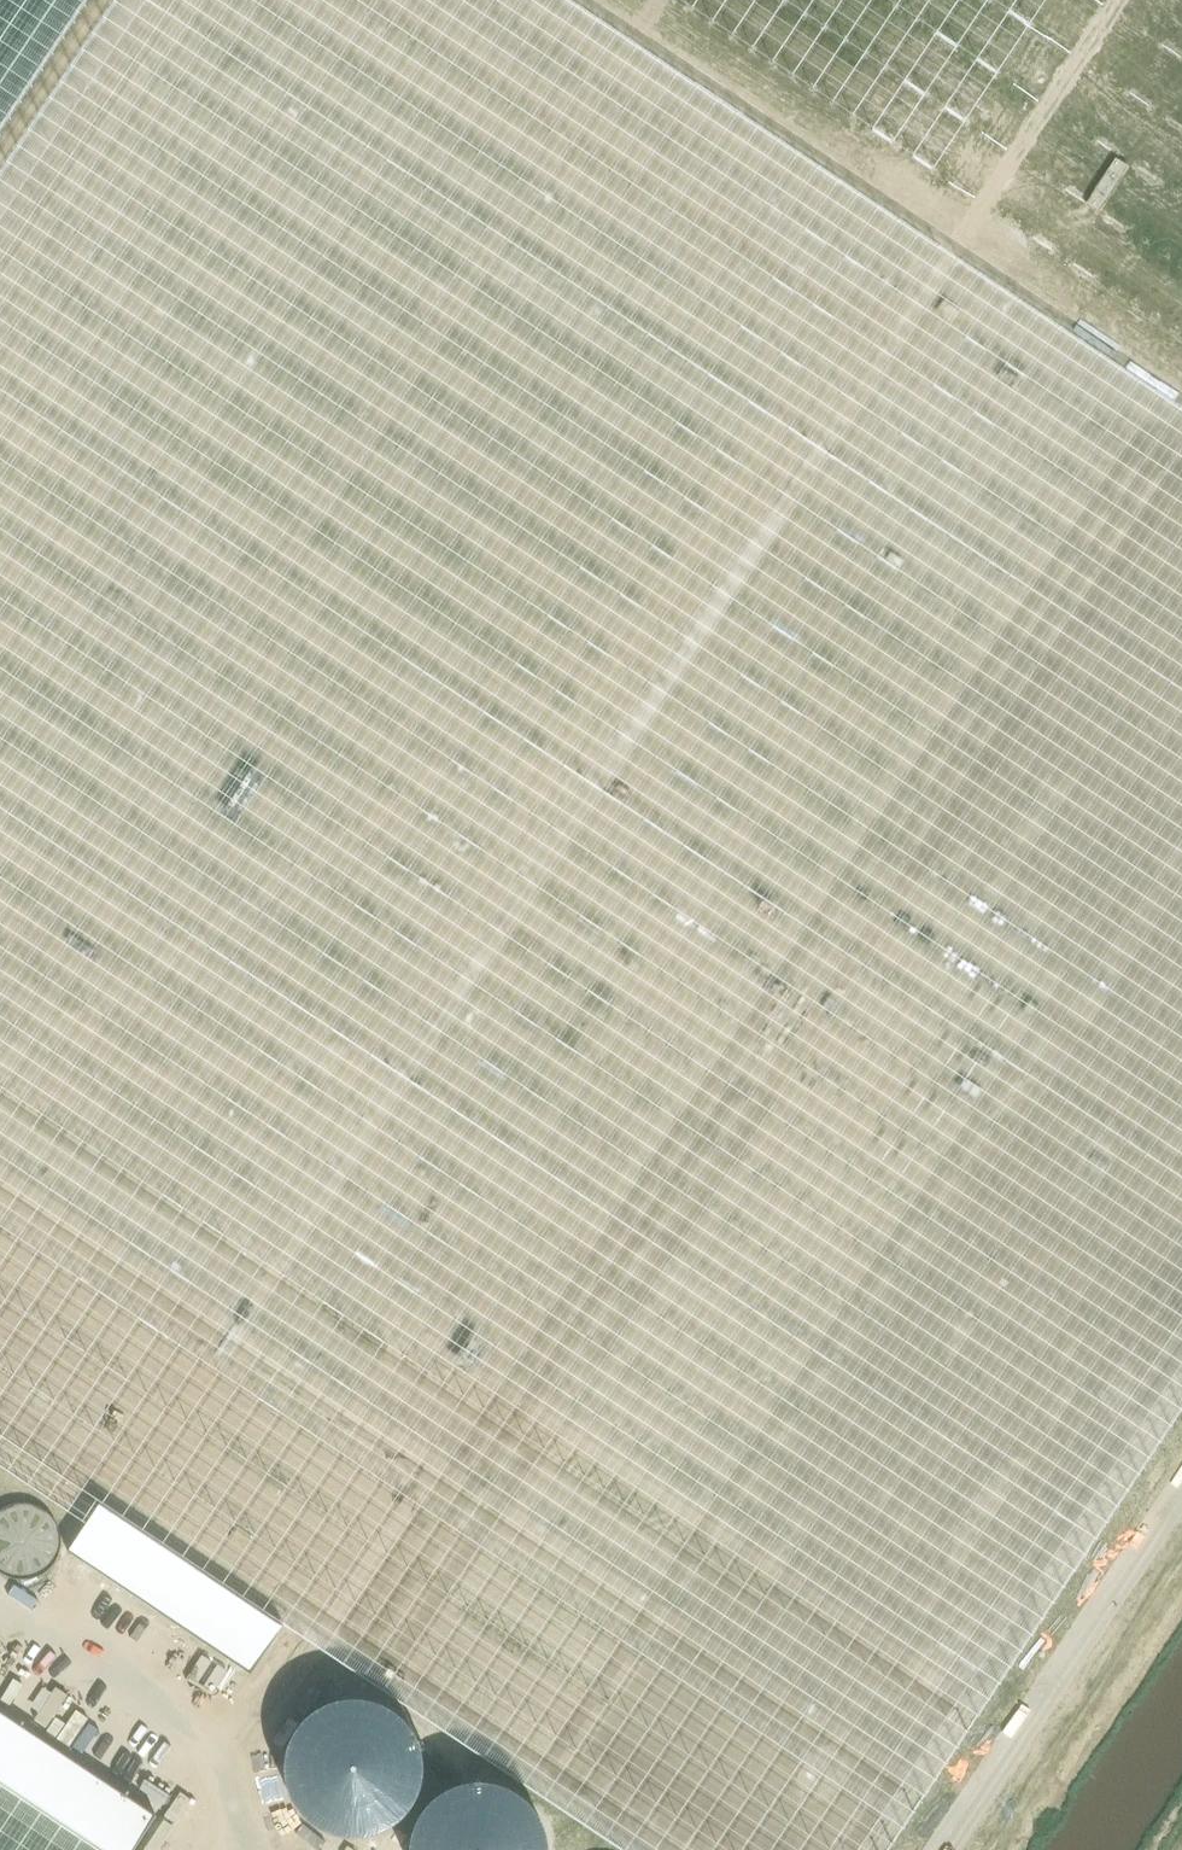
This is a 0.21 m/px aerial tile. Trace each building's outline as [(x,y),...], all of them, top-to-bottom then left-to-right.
[(100,1508),(113,1488),(295,1609),(656,1849),(888,1849),(1181,1409),(1181,385),(604,0),(117,0),(0,176),(0,1441),(100,1508)] [(88,0),(0,0),(0,132),(88,0)] [(1181,356),(1181,0),(648,0),(1181,356)] [(99,1509),(67,1557),(250,1680),(282,1631),(99,1509)] [(94,1849),(135,1849),(155,1821),(0,1718),(0,1787),(94,1849)] [(0,1788),(0,1849),(92,1849),(0,1788)]
